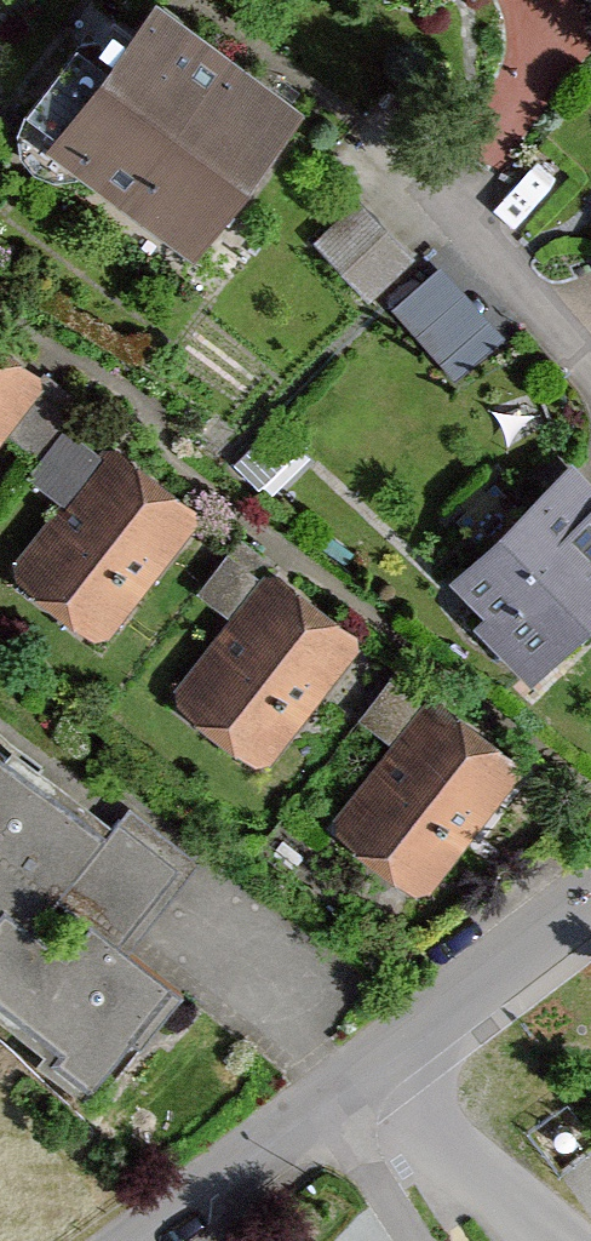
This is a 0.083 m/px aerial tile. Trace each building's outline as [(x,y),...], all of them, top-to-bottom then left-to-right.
[(318,102),(161,5),(59,169),(216,266),(318,102)] [(310,255),(366,308),(410,262),(354,209),(310,255)] [(445,254),(393,300),(460,373),(511,326),(445,254)] [(34,377),(0,353),(0,425),(34,377)] [(195,519),(105,448),(5,573),(95,645),(195,519)] [(564,466),(447,587),(481,620),(470,632),(533,694),(590,635),(590,492),(564,466)] [(360,653),(265,573),(164,693),(258,773),(360,653)] [(519,777),(428,705),(329,830),(420,902),(519,777)] [(43,1055),(30,1071),(81,1109),(176,985),(122,943),(178,869),(0,734),(0,1022),(43,1055)]
